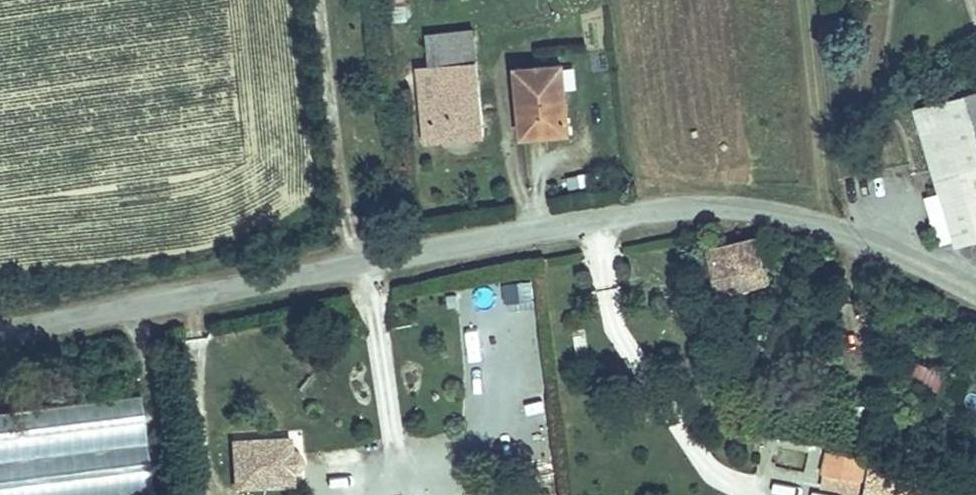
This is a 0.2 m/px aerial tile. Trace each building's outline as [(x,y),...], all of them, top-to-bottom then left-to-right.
[(461,90),(497,85),(490,30),(454,34),(458,63),(461,90)] [(458,63),(454,34),(444,35),(447,65),(458,63)] [(587,127),(576,61),(535,68),(546,134),(587,127)] [(503,135),(497,85),(461,90),(462,99),(438,101),(443,142),(503,135)] [(958,182),(966,209),(975,239),(975,88),(934,100),(958,182)] [(945,186),(953,212),(966,209),(958,182),(945,186)] [(755,243),(721,249),(731,294),(766,287),(755,243)] [(714,298),(731,294),(721,249),(703,253),(714,298)] [(907,387),(941,388),(942,366),(908,365),(907,387)] [(0,406),(0,494),(56,494),(157,483),(145,387),(0,406)] [(962,405),(975,410),(975,394),(968,391),(962,405)] [(232,434),(233,491),(299,490),(298,433),(232,434)] [(861,453),(820,445),(813,484),(854,490),(861,453)] [(912,469),(862,466),(861,494),(910,494),(912,469)]
